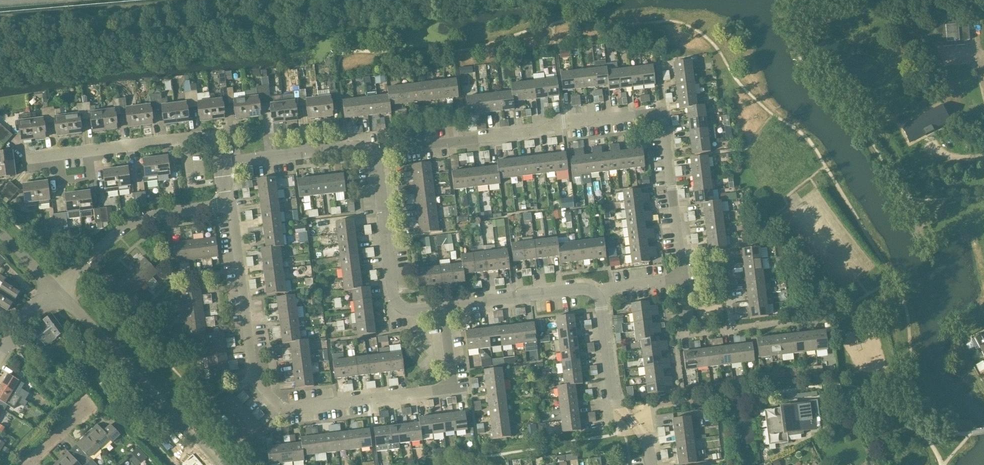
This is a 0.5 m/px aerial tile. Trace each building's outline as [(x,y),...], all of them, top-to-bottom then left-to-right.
[(970,40),(969,24),(963,23),(963,20),(942,22),(942,25),(936,27),(937,43),(944,44),(944,47),(965,45),(965,42),(970,40)] [(690,61),(672,63),(674,75),(692,73),(690,61)] [(476,65),(476,75),(486,75),(486,65),(476,65)] [(652,66),(640,67),(643,87),(655,85),(652,66)] [(605,68),(607,86),(608,91),(620,90),(618,70),(607,72),(606,67),(605,68)] [(640,67),(629,69),(631,88),(643,87),(640,67)] [(605,68),(594,69),(596,87),(607,86),(605,68)] [(594,69),(583,70),(585,89),(596,87),(594,69)] [(629,69),(618,70),(620,90),(631,88),(629,69)] [(585,89),(583,70),(571,72),(574,90),(585,89)] [(560,73),(562,92),(574,90),(571,72),(560,73)] [(692,73),(674,75),(675,87),(693,84),(692,73)] [(546,80),(544,81),(546,99),(558,97),(556,79),(554,79),(554,75),(546,76),(546,80)] [(328,90),(317,91),(318,99),(320,118),(323,118),(327,118),(327,117),(332,116),(332,113),(331,112),(333,108),(332,106),(330,105),(331,103),(330,97),(329,93),(336,92),(334,77),(327,78),(328,90)] [(456,80),(444,82),(447,100),(459,98),(456,80)] [(544,81),(533,82),(535,100),(546,99),(544,81)] [(444,82),(433,83),(435,101),(447,100),(444,82)] [(533,82),(522,83),(524,102),(535,100),(533,82)] [(433,83),(422,85),(424,103),(435,101),(433,83)] [(522,83),(511,85),(513,103),(524,102),(522,83)] [(675,87),(677,98),(695,96),(693,84),(675,87)] [(422,85),(410,86),(413,104),(424,103),(422,85)] [(511,92),(500,94),(502,112),(514,110),(513,103),(511,85),(510,85),(511,92)] [(263,87),(261,87),(263,101),(270,101),(271,105),(271,110),(273,113),(270,115),(271,117),(273,119),(272,120),(273,124),(278,123),(279,124),(283,123),(285,122),(282,103),(283,103),(282,96),(270,98),(268,86),(263,87)] [(410,86),(399,88),(401,106),(413,104),(410,86)] [(256,90),(245,91),(246,99),(248,118),(250,118),(254,118),(255,117),(260,116),(260,113),(258,111),(260,108),(260,107),(257,104),(258,103),(258,102),(263,101),(261,87),(256,88),(256,90)] [(399,88),(387,89),(388,96),(390,107),(401,106),(399,88)] [(210,102),(212,121),(214,120),(215,121),(218,121),(219,120),(224,119),(224,116),(222,113),(225,111),(224,109),(221,106),(222,106),(222,105),(228,104),(226,89),(220,90),(221,100),(210,102)] [(232,89),(226,89),(228,104),(234,103),(234,105),(236,108),(233,110),(233,112),(237,115),(235,116),(236,119),(242,119),(243,119),(246,119),(246,118),(248,118),(246,99),(234,101),(232,89)] [(305,91),(299,92),(301,106),(307,105),(307,106),(308,108),(306,111),(306,112),(309,114),(308,115),(308,120),(315,119),(318,119),(319,118),(320,118),(318,99),(306,101),(305,91)] [(283,103),(282,103),(285,122),(287,122),(287,123),(291,122),(297,121),(296,117),(295,115),(297,112),(297,111),(294,109),(295,108),(295,107),(301,106),(299,92),(293,92),(294,102),(283,103)] [(376,92),(365,93),(366,99),(368,117),(379,115),(377,98),(376,92)] [(186,104),(174,105),(177,124),(178,124),(179,124),(182,124),(183,123),(188,123),(188,118),(187,117),(189,114),(189,113),(185,110),(187,109),(187,108),(192,107),(191,93),(185,94),(186,104)] [(197,93),(191,93),(192,107),(198,106),(198,107),(201,109),(197,113),(198,114),(201,117),(200,118),(200,122),(206,121),(207,122),(210,121),(212,121),(210,102),(209,93),(197,94),(197,93)] [(500,94),(489,95),(491,113),(502,112),(500,94)] [(150,106),(138,107),(141,126),(142,126),(143,127),(146,126),(147,125),(152,124),(152,121),(151,118),(153,116),(153,115),(150,112),(151,111),(151,110),(157,110),(155,95),(149,96),(150,106)] [(161,95),(155,95),(157,110),(163,109),(163,112),(165,113),(162,117),(162,118),(165,121),(164,121),(165,125),(171,125),(174,125),(174,124),(177,124),(174,105),(168,106),(167,99),(162,99),(161,95)] [(489,95),(478,96),(480,114),(491,113),(489,95)] [(388,96),(377,98),(379,115),(391,114),(390,107),(388,96)] [(478,96),(466,98),(468,116),(480,114),(478,96)] [(696,107),(695,96),(677,98),(678,110),(686,109),(696,107)] [(125,99),(119,100),(121,114),(127,113),(129,115),(126,118),(127,120),(129,122),(128,123),(129,127),(133,127),(134,128),(139,127),(139,126),(141,126),(138,107),(127,109),(125,99)] [(366,99),(354,101),(357,118),(368,117),(366,99)] [(115,110),(103,112),(105,130),(106,130),(107,131),(111,131),(111,130),(117,129),(116,124),(115,123),(117,121),(117,119),(114,116),(115,115),(121,114),(119,100),(113,101),(115,110)] [(354,101),(342,102),(345,120),(357,118),(354,101)] [(89,103),(84,104),(85,119),(91,118),(93,119),(90,122),(90,124),(94,127),(93,128),(93,132),(99,131),(100,132),(103,131),(105,130),(103,112),(96,112),(95,106),(90,107),(89,103)] [(79,114),(67,116),(69,135),(71,135),(72,136),(75,135),(75,134),(81,133),(81,129),(79,128),(82,125),(81,124),(78,121),(80,119),(85,119),(84,104),(78,105),(79,114)] [(942,105),(902,126),(910,143),(926,134),(926,135),(927,135),(926,134),(934,130),(935,131),(935,130),(951,122),(942,105)] [(703,106),(696,107),(686,109),(687,120),(705,117),(703,106)] [(54,108),(48,109),(50,123),(55,122),(57,124),(55,127),(55,128),(58,131),(57,132),(57,137),(63,136),(64,137),(67,136),(68,135),(69,135),(67,116),(61,117),(60,109),(54,110),(54,108)] [(36,114),(30,114),(33,139),(35,139),(36,140),(39,140),(40,139),(46,138),(45,134),(44,132),(46,129),(45,127),(43,126),(44,124),(50,123),(48,109),(42,109),(43,119),(36,120),(36,114)] [(25,115),(18,116),(19,122),(19,126),(21,128),(19,132),(22,136),(21,138),(21,141),(27,140),(28,141),(31,141),(32,140),(33,139),(30,114),(25,115)] [(705,117),(687,120),(688,131),(706,129),(705,117)] [(1,126),(0,128),(0,133),(8,140),(12,135),(1,126)] [(708,140),(706,129),(688,131),(690,143),(708,140)] [(4,146),(8,140),(0,133),(0,142),(4,146)] [(709,152),(708,140),(690,143),(691,154),(709,152)] [(623,152),(626,170),(635,168),(631,143),(627,144),(628,152),(623,152)] [(636,143),(631,143),(635,168),(644,167),(642,150),(637,150),(636,143)] [(610,154),(606,154),(608,172),(617,171),(613,145),(609,146),(610,154)] [(618,145),(613,145),(617,171),(626,170),(623,152),(619,153),(618,145)] [(600,147),(596,148),(599,173),(608,172),(606,154),(601,155),(600,147)] [(592,156),(588,157),(590,174),(599,173),(596,148),(591,148),(592,156)] [(582,149),(578,150),(581,175),(590,174),(588,157),(583,157),(582,149)] [(569,159),(572,176),(581,175),(578,150),(573,150),(574,158),(569,159)] [(1,153),(0,153),(0,165),(14,164),(12,152),(7,152),(7,151),(1,152),(1,153)] [(565,153),(553,155),(556,173),(567,171),(565,153)] [(553,155),(542,156),(544,174),(556,173),(553,155)] [(542,156),(531,158),(533,176),(544,174),(542,156)] [(707,156),(689,159),(690,171),(709,168),(707,156)] [(167,157),(155,159),(157,176),(169,175),(168,168),(170,168),(169,163),(168,163),(167,157)] [(519,159),(522,177),(533,176),(531,158),(519,159)] [(144,165),(143,166),(144,171),(145,171),(146,178),(146,182),(158,181),(157,176),(155,159),(143,160),(144,165)] [(508,160),(510,178),(522,177),(519,159),(508,160)] [(499,180),(510,178),(508,160),(496,162),(497,166),(499,180)] [(402,174),(402,178),(432,174),(431,163),(411,165),(412,172),(402,174)] [(15,176),(14,164),(0,165),(0,177),(4,177),(4,178),(10,177),(10,176),(15,176)] [(497,166),(486,168),(488,186),(500,185),(499,180),(497,166)] [(128,173),(127,168),(115,170),(118,188),(129,186),(128,179),(130,179),(129,173),(128,173)] [(486,168),(474,169),(477,188),(488,186),(486,168)] [(692,182),(710,180),(709,168),(690,171),(692,182)] [(474,169),(463,171),(465,189),(477,188),(474,169)] [(107,193),(118,191),(118,188),(115,170),(104,171),(105,176),(103,176),(104,182),(105,182),(106,189),(107,193)] [(451,172),(454,191),(465,189),(463,171),(451,172)] [(413,181),(414,188),(434,186),(432,174),(402,178),(403,183),(413,181)] [(343,175),(331,176),(333,194),(345,193),(343,175)] [(320,177),(322,195),(333,194),(331,176),(320,177)] [(322,195),(320,177),(308,179),(311,197),(322,195)] [(275,178),(257,180),(258,192),(276,190),(275,178)] [(297,180),(299,198),(311,197),(308,179),(297,180)] [(693,193),(712,191),(710,180),(692,182),(693,193)] [(180,195),(179,181),(172,182),(174,196),(180,195)] [(10,182),(0,193),(5,197),(14,186),(10,182)] [(47,182),(35,184),(38,205),(50,204),(48,193),(49,193),(49,187),(47,187),(47,182)] [(25,196),(26,203),(26,207),(38,205),(35,184),(23,185),(24,190),(23,190),(24,196),(25,196)] [(9,201),(19,190),(14,186),(5,197),(9,201)] [(415,195),(405,196),(405,201),(435,197),(434,186),(414,188),(415,195)] [(278,201),(276,190),(258,192),(260,204),(278,201)] [(640,190),(622,192),(624,201),(649,198),(648,194),(641,195),(640,190)] [(695,205),(702,204),(713,202),(712,191),(693,193),(695,205)] [(89,192),(77,193),(80,211),(91,210),(91,203),(92,203),(91,197),(90,197),(89,192)] [(145,192),(139,193),(140,208),(147,207),(145,192)] [(66,200),(65,200),(66,206),(67,206),(68,213),(69,220),(80,218),(80,211),(77,193),(66,195),(66,200)] [(416,204),(417,211),(437,208),(435,197),(405,201),(406,205),(416,204)] [(624,201),(625,210),(642,208),(642,204),(649,203),(649,198),(624,201)] [(556,219),(563,218),(564,229),(573,228),(571,208),(575,208),(575,200),(562,202),(563,210),(555,210),(556,219)] [(279,213),(278,201),(260,204),(261,215),(279,213)] [(720,201),(713,202),(702,204),(703,215),(722,213),(720,201)] [(417,218),(408,219),(408,223),(438,220),(437,208),(417,211),(417,218)] [(625,210),(626,219),(651,216),(651,212),(643,213),(642,208),(625,210)] [(94,210),(96,224),(97,224),(102,224),(100,209),(94,210)] [(281,224),(279,213),(261,215),(263,226),(281,224)] [(723,224),(722,213),(703,215),(705,227),(723,224)] [(55,229),(51,229),(52,236),(62,235),(61,228),(59,214),(53,215),(55,229)] [(651,216),(626,219),(627,228),(645,226),(644,223),(652,222),(651,216)] [(439,231),(438,220),(408,223),(409,228),(418,227),(419,234),(439,231)] [(353,221),(335,223),(337,235),(355,232),(353,221)] [(282,235),(281,224),(263,226),(264,238),(282,235)] [(725,236),(723,224),(705,227),(706,238),(725,236)] [(627,228),(628,237),(653,234),(653,230),(645,231),(645,226),(627,228)] [(301,242),(309,241),(308,232),(300,232),(301,242)] [(355,232),(337,235),(338,246),(356,244),(355,232)] [(628,237),(629,246),(647,244),(646,240),(654,239),(653,234),(628,237)] [(265,248),(261,249),(261,250),(280,247),(284,247),(282,235),(264,238),(265,248)] [(726,247),(725,236),(706,238),(708,250),(726,247)] [(218,257),(216,238),(204,239),(208,268),(212,267),(211,258),(218,257)] [(556,238),(545,240),(548,258),(559,257),(556,238)] [(556,238),(559,257),(560,264),(571,263),(569,243),(558,245),(557,238),(556,238)] [(204,239),(193,241),(195,260),(202,259),(203,268),(208,268),(204,239)] [(606,259),(604,239),(592,240),(594,260),(606,259)] [(534,241),(536,259),(548,258),(545,240),(534,241)] [(580,242),(583,261),(594,260),(592,240),(580,242)] [(193,241),(181,242),(185,271),(190,270),(189,261),(195,260),(193,241)] [(523,243),(525,261),(536,259),(534,241),(523,243)] [(170,243),(172,263),(179,262),(181,271),(185,271),(181,242),(170,243)] [(569,243),(571,263),(583,261),(580,242),(569,243)] [(511,244),(513,262),(525,261),(523,243),(511,244)] [(356,244),(338,246),(340,257),(358,255),(356,244)] [(453,251),(453,244),(443,245),(444,252),(453,251)] [(629,246),(630,255),(656,252),(655,248),(647,249),(647,244),(629,246)] [(281,259),(280,247),(261,250),(262,261),(281,259)] [(759,248),(741,250),(743,262),(761,259),(759,248)] [(509,269),(507,250),(495,252),(498,271),(509,269)] [(495,252),(484,253),(486,272),(498,271),(495,252)] [(632,265),(649,262),(649,258),(657,257),(656,252),(630,255),(632,265)] [(484,253),(473,255),(475,274),(486,272),(484,253)] [(359,266),(358,255),(340,257),(341,269),(359,266)] [(473,255),(460,256),(461,264),(463,275),(464,275),(475,274),(473,255)] [(611,257),(611,266),(621,265),(620,256),(611,257)] [(157,273),(144,259),(135,267),(155,288),(159,285),(152,278),(157,273)] [(281,259),(262,261),(264,272),(283,270),(281,259)] [(761,259),(743,262),(744,273),(762,271),(761,259)] [(461,264),(451,266),(453,284),(465,282),(464,275),(463,275),(461,264)] [(359,266),(341,269),(343,280),(361,278),(359,266)] [(451,266),(439,267),(442,285),(453,284),(451,266)] [(155,288),(135,267),(127,274),(140,289),(145,284),(152,291),(155,288)] [(442,285),(439,267),(428,269),(430,287),(442,285)] [(416,270),(418,288),(430,287),(428,269),(416,270)] [(264,272),(265,284),(284,281),(283,270),(264,272)] [(763,282),(762,271),(744,273),(745,284),(763,282)] [(127,274),(119,282),(138,304),(142,301),(135,293),(140,289),(127,274)] [(0,290),(0,291),(15,301),(22,290),(7,280),(0,275),(0,282),(4,285),(0,290)] [(361,278),(343,280),(344,292),(351,291),(351,290),(362,289),(361,278)] [(266,296),(286,293),(284,281),(265,284),(266,296)] [(129,300),(135,307),(138,304),(119,282),(110,290),(123,305),(129,300)] [(747,295),(765,293),(763,282),(745,284),(747,295)] [(351,290),(351,291),(353,302),(371,299),(369,288),(362,289),(351,290)] [(181,291),(183,303),(211,300),(211,295),(201,296),(200,289),(181,291)] [(8,311),(15,301),(0,291),(0,306),(8,311)] [(748,306),(766,304),(765,293),(747,295),(748,306)] [(269,306),(270,311),(296,308),(294,296),(277,298),(278,305),(269,306)] [(353,302),(354,313),(372,311),(371,299),(353,302)] [(183,303),(184,314),(203,312),(202,305),(212,304),(211,300),(183,303)] [(648,303),(630,305),(632,314),(657,311),(656,306),(649,307),(648,303)] [(749,318),(767,316),(766,304),(748,306),(749,318)] [(279,314),(280,322),(297,319),(296,308),(270,311),(270,316),(279,314)] [(372,311),(354,313),(356,325),(374,322),(372,311)] [(632,314),(633,323),(651,321),(650,316),(658,315),(657,311),(632,314)] [(184,314),(185,326),(214,322),(214,318),(204,319),(203,312),(184,314)] [(573,315),(556,317),(557,329),(575,327),(573,315)] [(622,315),(613,316),(614,326),(623,325),(622,315)] [(64,333),(51,316),(27,333),(40,351),(64,333)] [(280,328),(272,329),(273,334),(299,331),(297,319),(280,322),(280,328)] [(633,323),(634,332),(659,329),(659,324),(651,325),(651,321),(633,323)] [(214,322),(185,326),(187,338),(204,336),(204,335),(206,335),(205,328),(215,327),(214,322)] [(357,336),(375,334),(374,322),(356,325),(357,336)] [(533,323),(522,325),(524,344),(536,342),(533,323)] [(524,344),(522,325),(511,326),(513,345),(524,344)] [(513,345),(511,326),(499,327),(502,347),(513,345)] [(502,347),(499,327),(488,329),(490,348),(502,347)] [(576,339),(575,327),(557,329),(558,341),(576,339)] [(490,348),(488,329),(477,330),(479,349),(490,348)] [(659,329),(634,332),(635,341),(640,341),(640,340),(653,339),(653,338),(652,334),(660,333),(659,329)] [(465,332),(467,351),(479,349),(477,330),(465,332)] [(273,334),(273,338),(281,337),(282,344),(289,344),(300,342),(299,331),(273,334)] [(825,331),(813,332),(815,351),(827,350),(825,331)] [(204,335),(204,336),(206,346),(235,343),(234,339),(225,340),(224,332),(206,335),(204,335)] [(815,351),(813,332),(802,334),(804,353),(815,351)] [(975,338),(981,348),(983,347),(983,333),(975,338)] [(802,334),(790,335),(793,354),(804,353),(802,334)] [(790,335),(779,337),(781,356),(793,354),(790,335)] [(734,337),(735,346),(729,347),(731,365),(742,363),(739,336),(734,337)] [(743,336),(739,336),(742,363),(754,362),(752,344),(744,345),(743,336)] [(779,337),(768,338),(770,357),(781,356),(779,337)] [(666,346),(666,341),(659,342),(658,338),(653,338),(653,339),(640,340),(640,341),(641,349),(666,346)] [(756,339),(758,359),(770,357),(768,338),(756,339)] [(578,350),(576,339),(558,341),(560,352),(578,350)] [(713,349),(706,350),(708,367),(719,366),(716,339),(712,340),(713,349)] [(722,348),(721,339),(716,339),(719,366),(731,365),(729,347),(722,348)] [(282,351),(282,356),(309,353),(308,341),(300,342),(289,344),(290,350),(282,351)] [(683,353),(685,370),(697,369),(693,342),(689,343),(690,352),(683,353)] [(697,369),(708,367),(706,350),(699,351),(698,342),(693,342),(697,369)] [(206,346),(207,358),(227,355),(226,349),(235,347),(235,343),(206,346)] [(660,352),(667,351),(666,346),(641,349),(642,358),(661,356),(660,352)] [(578,350),(560,352),(561,364),(579,361),(578,350)] [(311,364),(309,353),(282,356),(283,360),(291,359),(292,366),(311,364)] [(404,370),(401,353),(390,354),(392,372),(404,370)] [(378,355),(381,373),(392,372),(390,354),(378,355)] [(227,355),(207,358),(209,369),(238,366),(237,361),(228,362),(227,355)] [(378,355),(367,357),(369,375),(381,373),(378,355)] [(669,364),(668,359),(661,360),(661,356),(642,358),(644,367),(669,364)] [(367,357),(355,358),(358,376),(369,375),(367,357)] [(344,360),(346,378),(358,376),(355,358),(344,360)] [(332,361),(335,379),(346,378),(344,360),(332,361)] [(579,361),(561,364),(563,375),(580,373),(579,361)] [(285,374),(285,379),(312,375),(311,364),(292,366),(293,373),(285,374)] [(645,376),(663,374),(662,369),(669,368),(669,364),(644,367),(645,376)] [(501,368),(483,370),(485,382),(503,380),(501,368)] [(582,385),(580,373),(563,375),(564,386),(564,387),(575,385),(582,385)] [(671,382),(670,377),(663,378),(663,374),(645,376),(646,385),(671,382)] [(8,375),(1,386),(20,398),(23,399),(23,398),(25,400),(28,396),(20,391),(24,385),(19,381),(18,381),(8,375)] [(314,387),(312,375),(285,379),(286,383),(294,382),(295,389),(314,387)] [(504,391),(503,380),(485,382),(486,394),(504,391)] [(665,387),(672,386),(671,382),(646,385),(647,395),(665,392),(665,387)] [(557,387),(557,388),(558,399),(576,397),(575,385),(564,387),(564,386),(557,387)] [(0,387),(0,401),(5,404),(14,409),(20,398),(1,386),(0,387)] [(506,403),(504,391),(486,394),(488,405),(506,403)] [(576,397),(558,399),(560,410),(577,408),(576,397)] [(782,408),(764,411),(768,446),(788,443),(787,437),(803,435),(802,431),(821,429),(818,410),(810,411),(809,402),(817,401),(781,405),(782,408)] [(507,414),(506,403),(488,405),(489,416),(507,414)] [(579,419),(577,408),(560,410),(561,421),(579,419)] [(465,412),(453,414),(456,432),(467,430),(465,412)] [(750,412),(737,413),(741,441),(741,446),(754,444),(753,439),(750,412)] [(453,414),(442,415),(444,433),(456,432),(453,414)] [(507,414),(489,416),(491,428),(509,426),(507,414)] [(442,415),(431,417),(433,434),(444,433),(442,415)] [(431,417),(419,418),(419,423),(420,423),(421,436),(422,436),(433,434),(431,417)] [(690,417),(673,419),(674,431),(692,429),(690,417)] [(562,433),(580,431),(579,419),(561,421),(562,433)] [(357,423),(358,431),(360,449),(372,448),(370,430),(362,431),(361,422),(357,423)] [(346,433),(349,451),(360,449),(358,431),(357,423),(352,424),(353,432),(346,433)] [(419,423),(408,425),(411,443),(422,441),(422,436),(421,436),(420,423),(419,423)] [(340,434),(339,425),(334,426),(337,452),(349,451),(346,433),(340,434)] [(408,425),(397,426),(399,444),(411,443),(408,425)] [(86,436),(99,449),(109,440),(111,443),(116,438),(107,429),(103,433),(97,426),(86,436)] [(331,435),(324,436),(326,454),(337,452),(334,426),(329,426),(331,435)] [(397,426),(386,428),(388,446),(389,450),(400,449),(399,444),(397,426)] [(492,440),(510,437),(509,426),(491,428),(492,440)] [(317,437),(316,428),(312,429),(315,455),(326,454),(324,436),(317,437)] [(386,428),(374,429),(376,447),(377,452),(388,450),(389,450),(388,446),(386,428)] [(307,429),(308,438),(301,439),(301,443),(302,443),(303,457),(304,457),(315,455),(312,429),(307,429)] [(674,431),(676,442),(693,440),(692,429),(674,431)] [(78,456),(87,464),(97,464),(90,458),(99,449),(86,436),(76,445),(82,452),(78,456)] [(285,446),(279,446),(281,464),(292,463),(289,436),(284,437),(285,446)] [(294,444),(293,436),(289,436),(292,463),(304,462),(304,457),(303,457),(302,443),(301,443),(294,444)] [(265,439),(269,464),(277,464),(281,464),(279,446),(272,447),(271,438),(265,439)] [(676,442),(677,454),(694,452),(693,440),(676,442)] [(557,464),(579,460),(577,452),(555,457),(557,464)] [(696,463),(694,452),(677,454),(678,464),(682,464),(696,463)] [(57,463),(59,464),(87,464),(78,456),(74,460),(67,454),(57,463)] [(127,458),(133,464),(140,464),(141,464),(131,454),(127,458)] [(184,464),(185,464),(201,464),(193,456),(184,464)]
